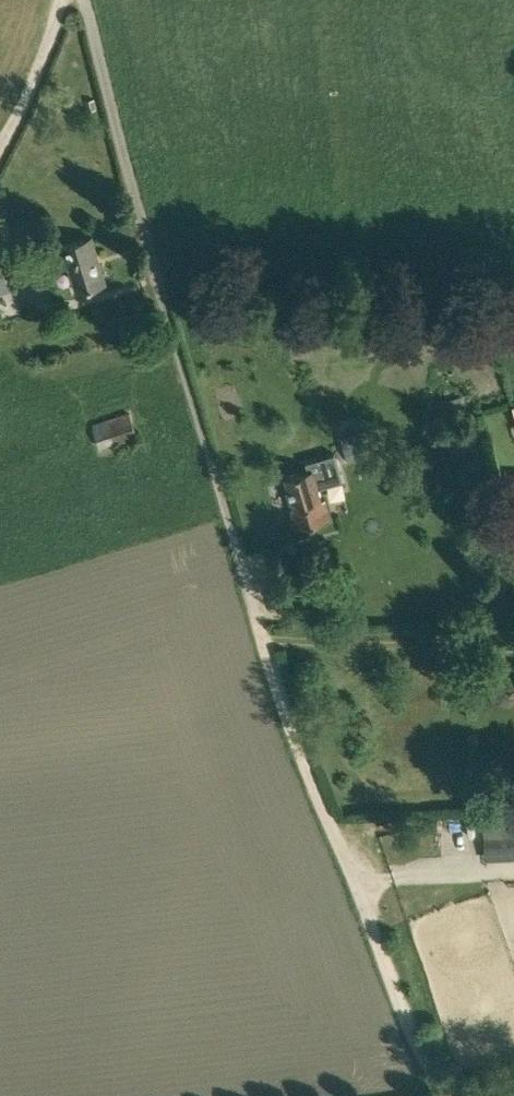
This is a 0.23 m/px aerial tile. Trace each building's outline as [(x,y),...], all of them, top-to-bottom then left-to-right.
[(69,267),(77,291),(106,282),(92,236),(55,248),(61,269),(69,267)] [(10,291),(0,260),(0,294),(10,291)] [(92,424),(101,447),(138,434),(130,411),(92,424)] [(362,429),(341,435),(349,462),(370,457),(362,429)] [(323,498),(320,487),(341,481),(334,455),(313,461),(315,467),(286,475),(295,507),(293,507),(297,525),(332,516),(326,497),(323,498)] [(504,483),(510,506),(513,505),(513,481),(504,483)] [(487,537),(513,530),(513,512),(482,520),(487,537)] [(485,860),(513,859),(513,826),(513,818),(513,813),(483,815),(485,860)]
